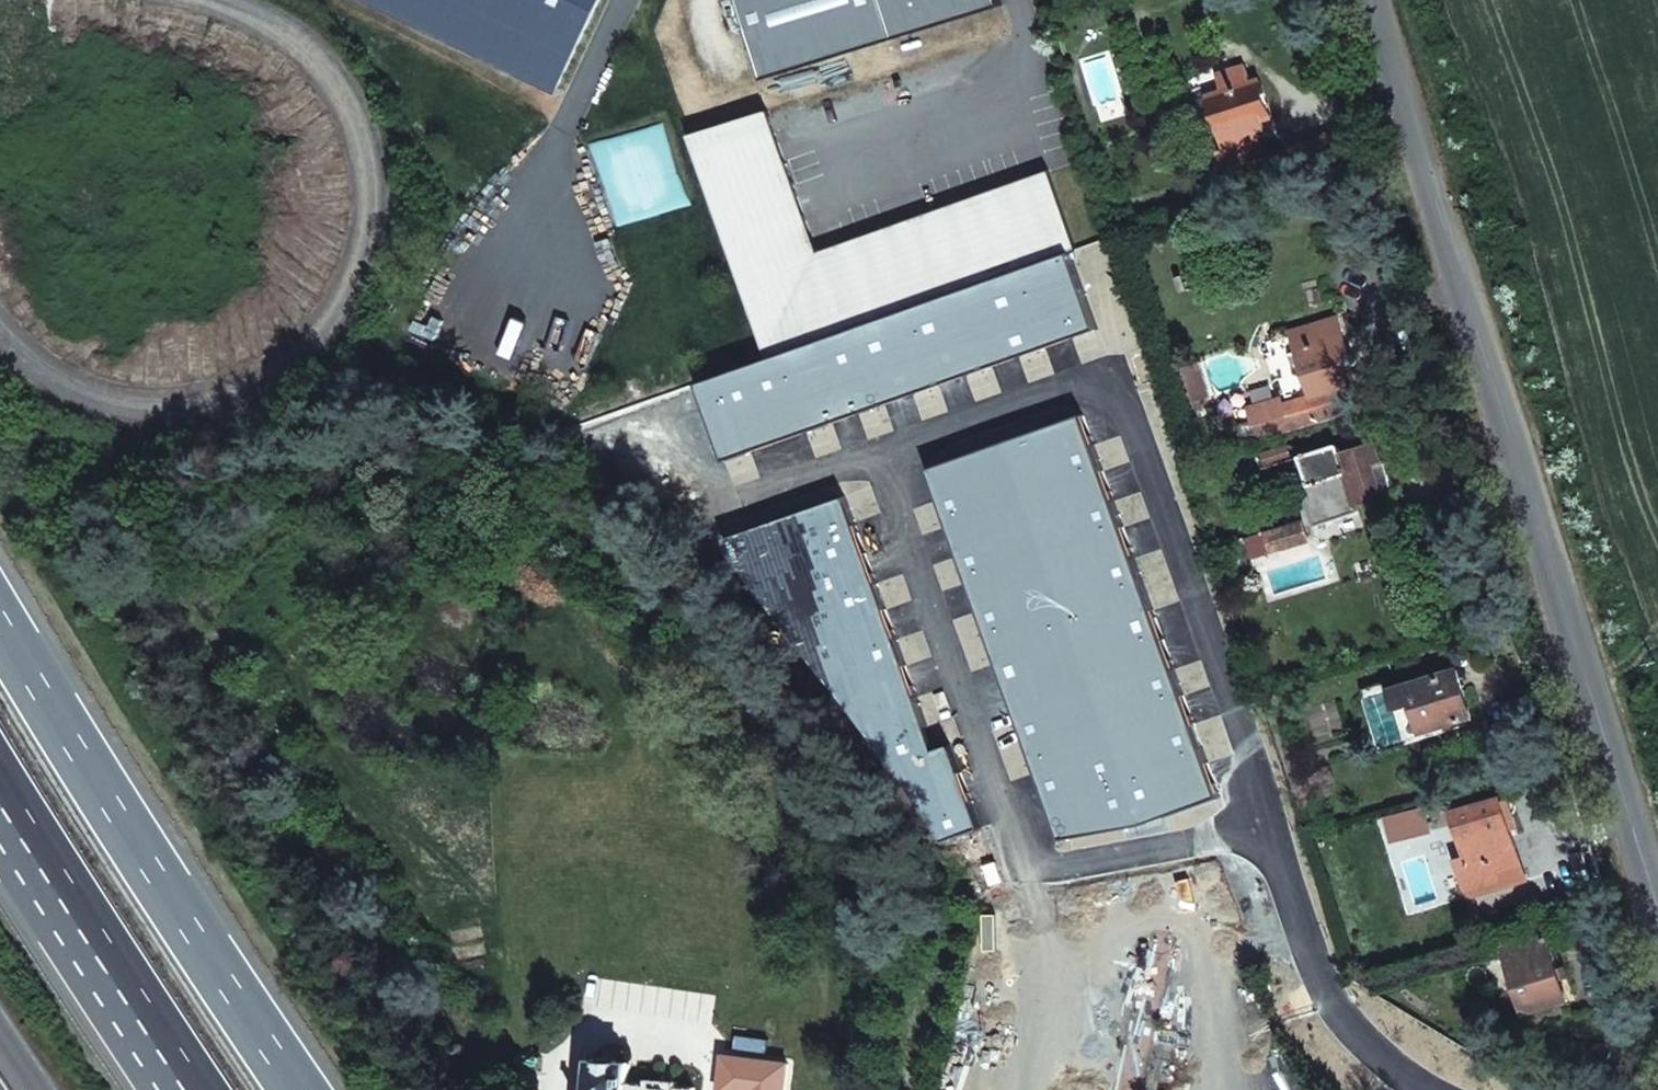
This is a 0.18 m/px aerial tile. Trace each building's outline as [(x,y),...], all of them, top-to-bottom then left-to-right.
[(509,64),(541,0),(379,0),(509,64)] [(881,0),(739,0),(763,80),(893,41),(881,0)] [(893,41),(1001,9),(999,0),(881,0),(893,41)] [(1243,66),(1219,74),(1223,88),(1208,93),(1225,150),(1219,153),(1225,173),(1265,160),(1261,142),(1267,138),(1264,122),(1272,118),(1260,80),(1248,82),(1243,66)] [(769,115),(689,139),(764,356),(1077,248),(1050,171),(817,252),(769,115)] [(1287,331),(1307,395),(1282,402),(1280,397),(1253,405),(1264,437),(1347,413),(1341,394),(1357,389),(1335,317),(1287,331)] [(1182,361),(1192,396),(1208,391),(1198,357),(1182,361)] [(1303,487),(1316,524),(1353,515),(1353,509),(1386,500),(1374,464),(1380,463),(1374,444),(1338,454),(1334,449),(1300,459),(1308,486),(1303,487)] [(1301,521),(1254,534),(1260,554),(1307,541),(1301,521)] [(1260,554),(1254,534),(1240,539),(1245,560),(1260,554)] [(1472,718),(1458,670),(1359,698),(1375,755),(1401,746),(1400,739),(1391,709),(1410,703),(1420,733),(1472,718)] [(1400,739),(1420,733),(1410,703),(1391,709),(1400,739)] [(1499,801),(1456,814),(1467,854),(1457,859),(1469,899),(1524,883),(1499,801)] [(1523,1016),(1567,1005),(1546,935),(1502,947),(1523,1016)] [(596,1065),(594,1089),(680,1089),(676,1084),(650,1082),(649,1089),(628,1089),(629,1068),(596,1065)]
